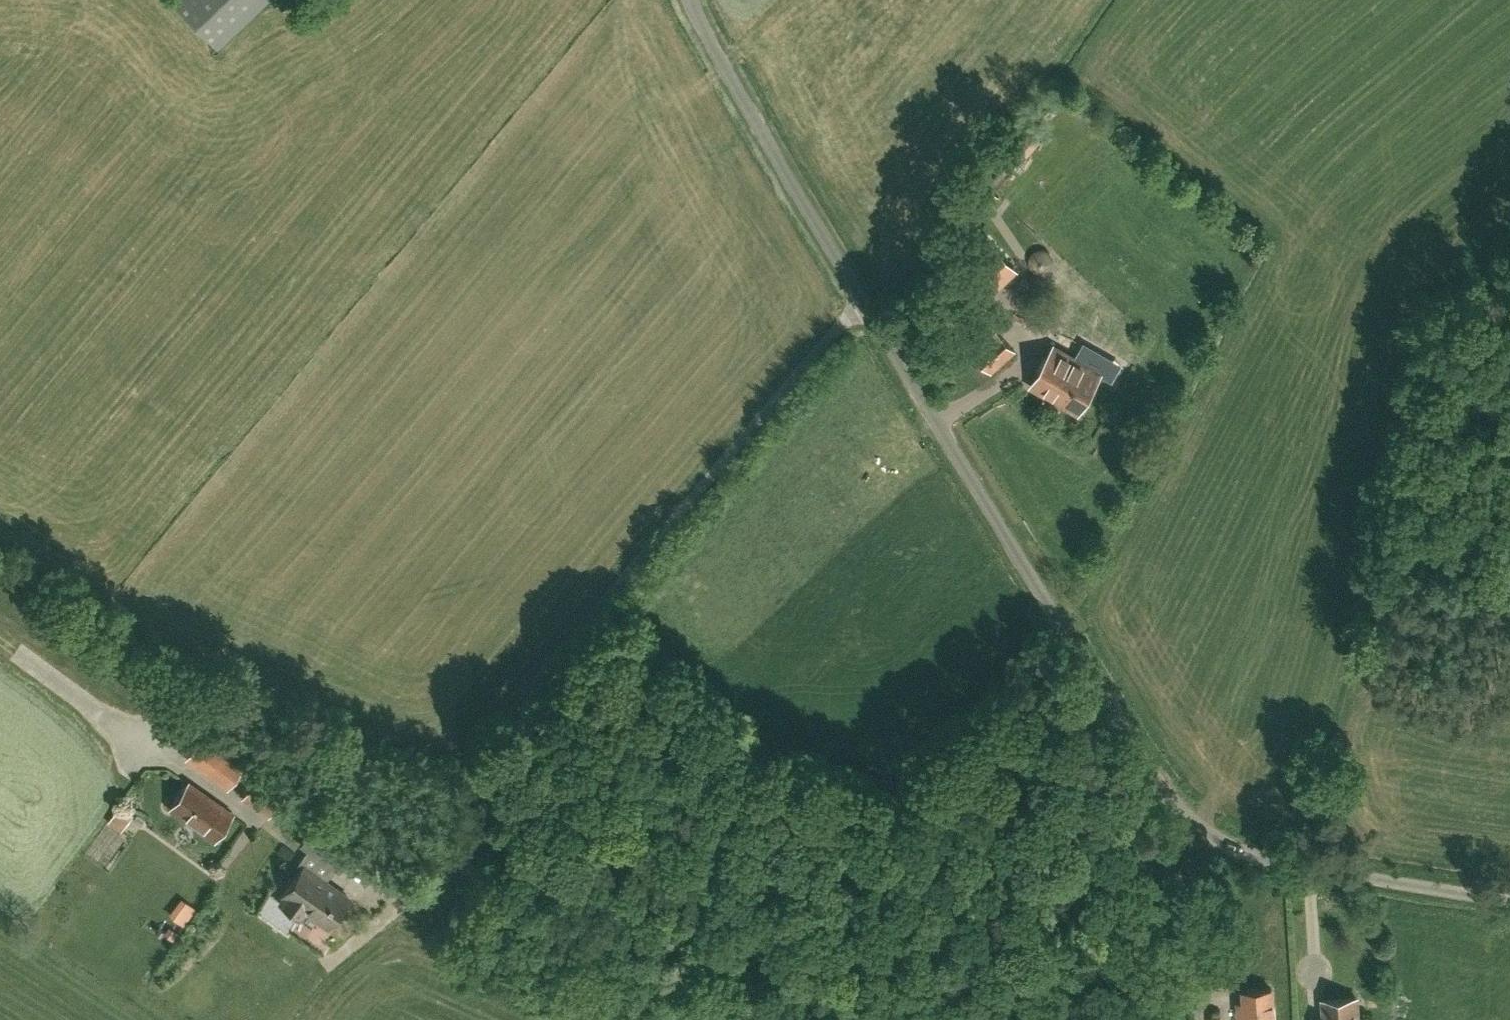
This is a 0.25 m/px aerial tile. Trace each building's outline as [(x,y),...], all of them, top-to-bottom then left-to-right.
[(264,0),(173,0),(217,46),(264,0)] [(958,268),(983,292),(1011,265),(987,240),(958,268)] [(1015,349),(999,331),(990,321),(966,342),(991,370),(1015,349)] [(1083,328),(1076,341),(1090,349),(1097,336),(1083,328)] [(1031,384),(1079,411),(1102,372),(1054,345),(1031,384)] [(218,748),(203,769),(228,786),(243,765),(218,748)] [(243,795),(269,814),(285,791),(260,772),(243,795)] [(188,781),(170,806),(215,838),(233,814),(188,781)] [(119,805),(107,821),(120,831),(133,815),(119,805)] [(316,823),(302,842),(336,867),(339,869),(353,850),(316,823)] [(304,863),(300,869),(283,893),(285,895),(280,902),(301,917),(306,909),(328,925),(349,895),(326,880),(304,863)] [(168,916),(182,926),(195,909),(181,899),(168,916)] [(1238,1003),(1240,1019),(1275,1019),(1272,987),(1244,989),(1245,1002),(1238,1003)] [(1357,996),(1324,998),(1325,1019),(1359,1019),(1357,996)]
